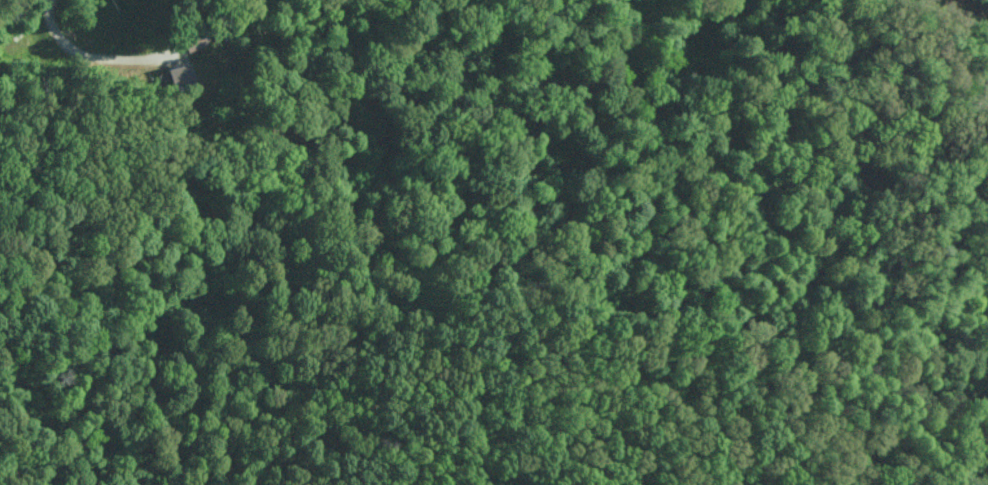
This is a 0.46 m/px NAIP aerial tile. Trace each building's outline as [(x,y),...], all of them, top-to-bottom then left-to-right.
[(166,85),(189,84),(189,65),(166,66),(166,85)]
